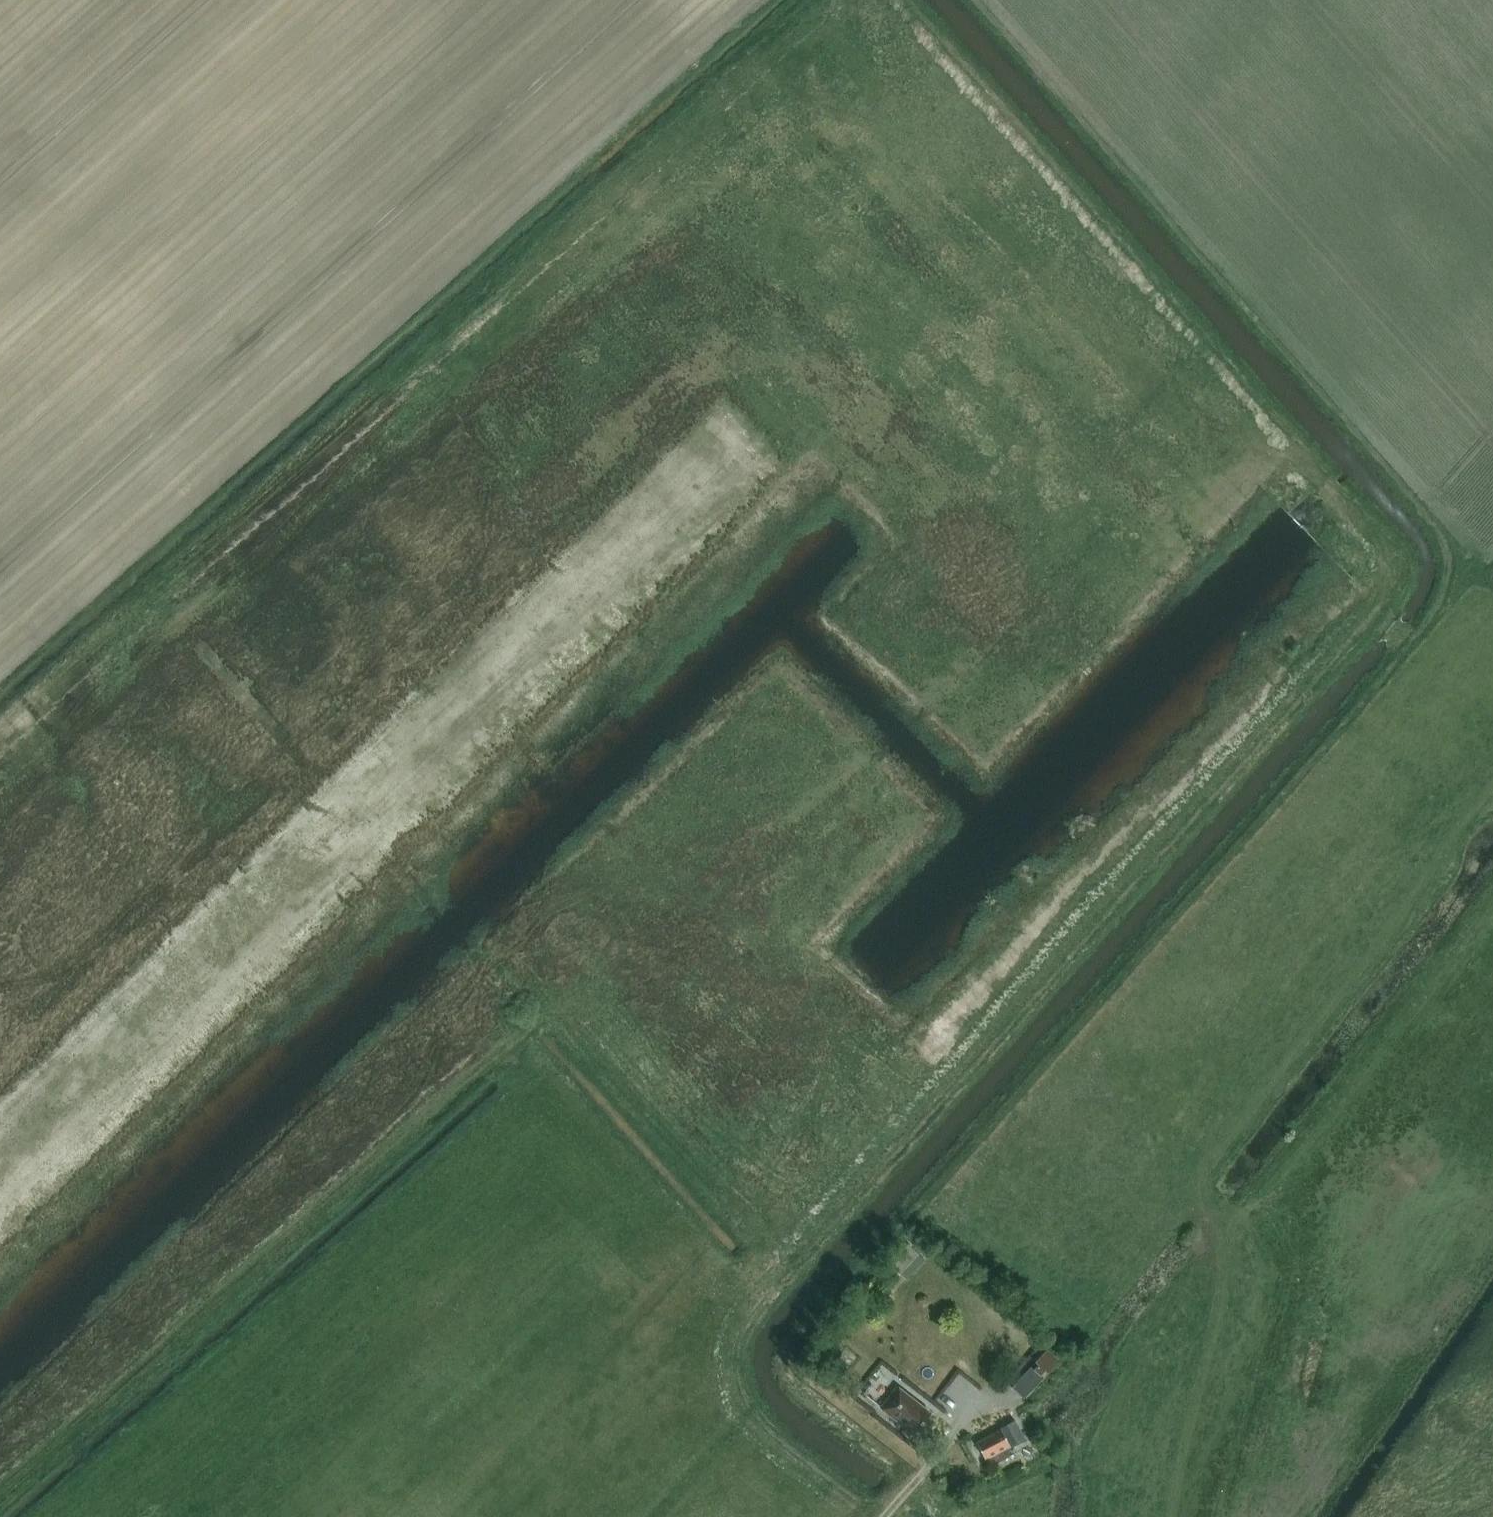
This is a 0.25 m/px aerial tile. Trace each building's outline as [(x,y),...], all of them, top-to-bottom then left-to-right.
[(900,1275),(919,1256),(908,1245),(889,1264),(900,1275)] [(1031,1364),(1042,1375),(1059,1357),(1048,1346),(1031,1364)] [(1029,1366),(1011,1386),(1024,1398),(1042,1377),(1029,1366)] [(881,1408),(914,1434),(931,1413),(897,1387),(881,1408)] [(1015,1422),(975,1442),(984,1460),(988,1458),(991,1464),(1012,1454),(1009,1447),(1024,1440),(1015,1422)]
